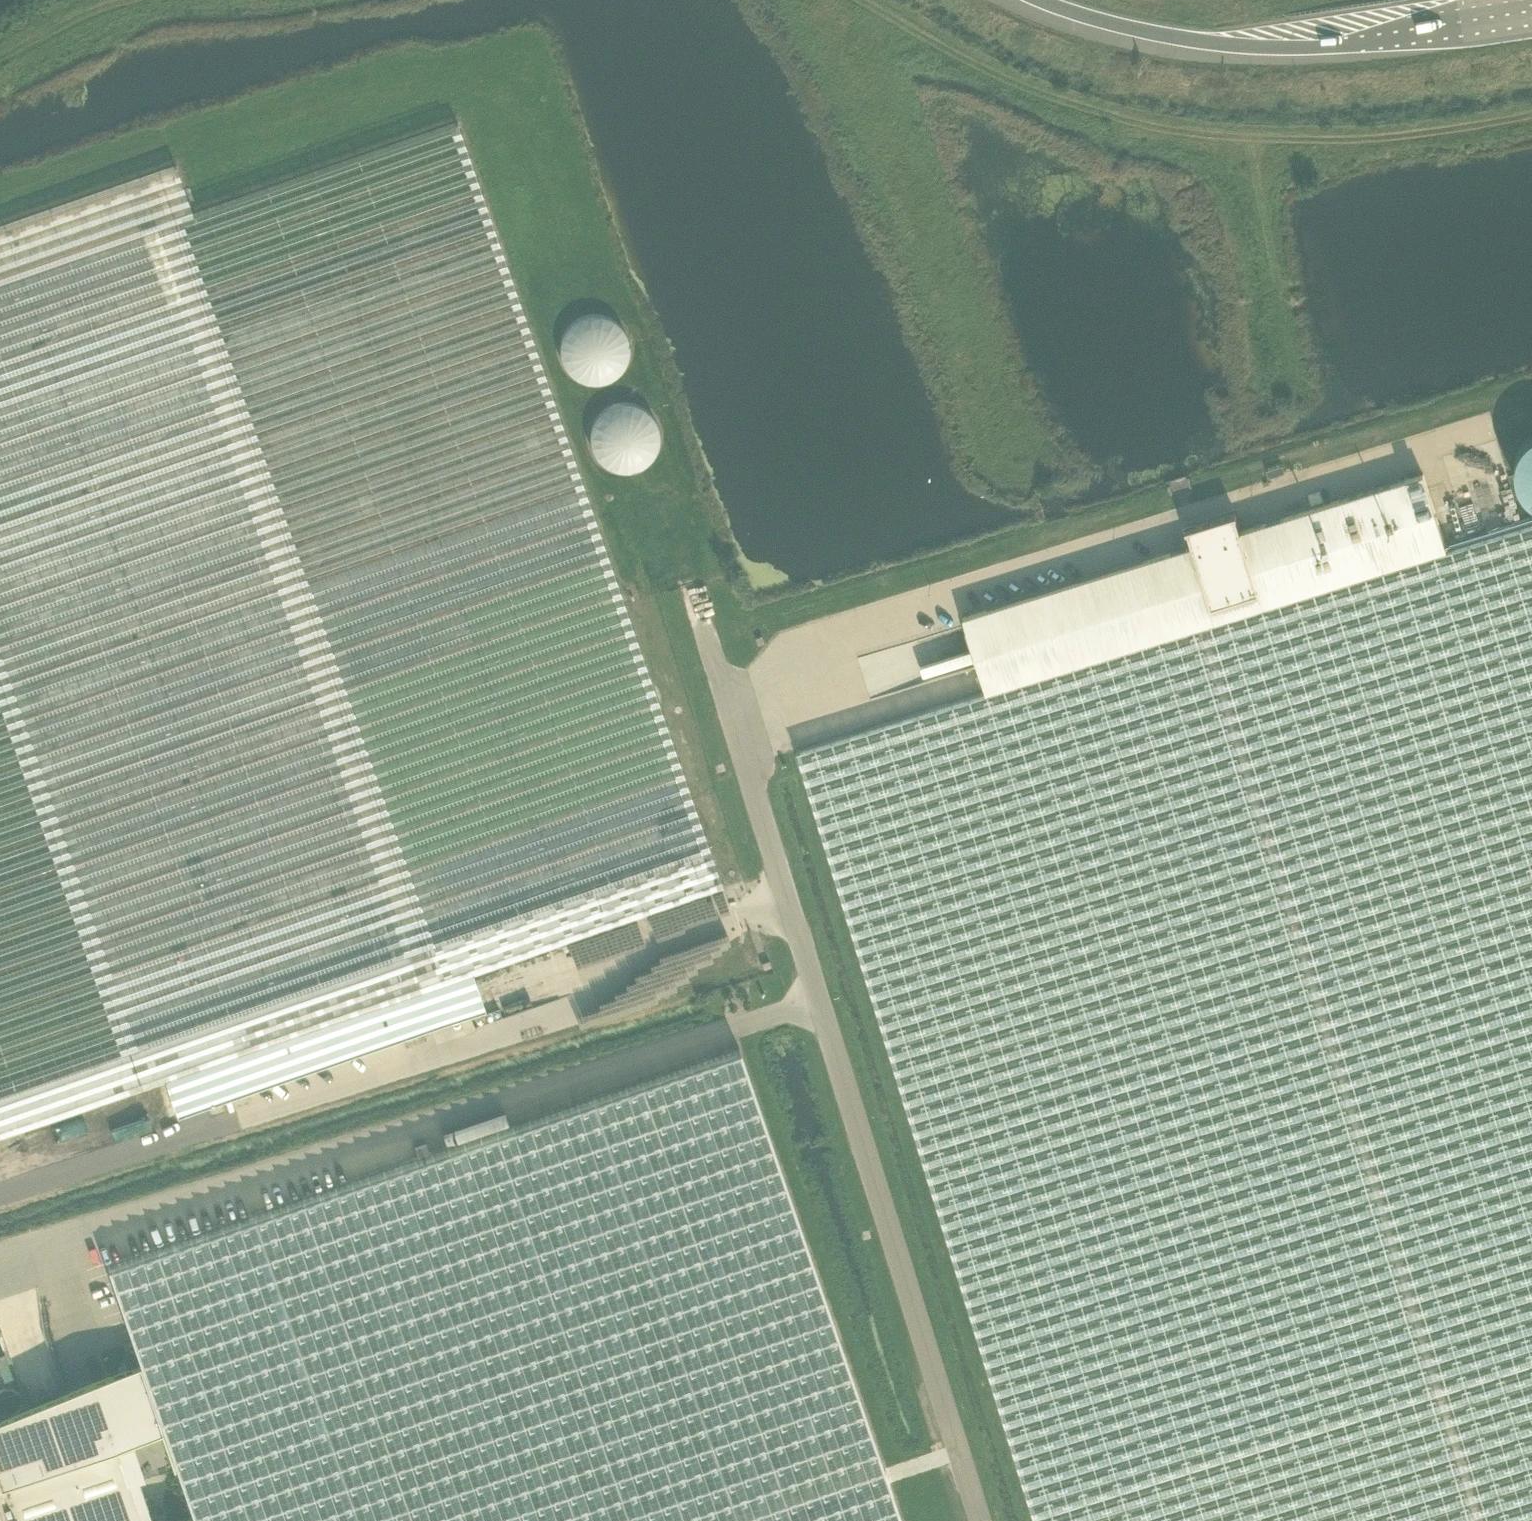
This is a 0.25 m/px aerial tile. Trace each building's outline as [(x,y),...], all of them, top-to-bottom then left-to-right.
[(0,226),(0,1134),(166,1077),(178,1113),(424,1028),(411,992),(722,884),(457,121),(193,213),(176,165),(0,226)] [(987,691),(1447,549),(1423,473),(1240,530),(1236,512),(1195,524),(1196,526),(1197,526),(1199,533),(1190,536),(1192,544),(963,615),(987,691)] [(987,691),(798,750),(1029,1495),(1037,1520),(1531,1520),(1531,523),(1447,549),(987,691)] [(740,1050),(106,1267),(139,1362),(91,1378),(0,1418),(0,1520),(902,1520),(740,1050)]
